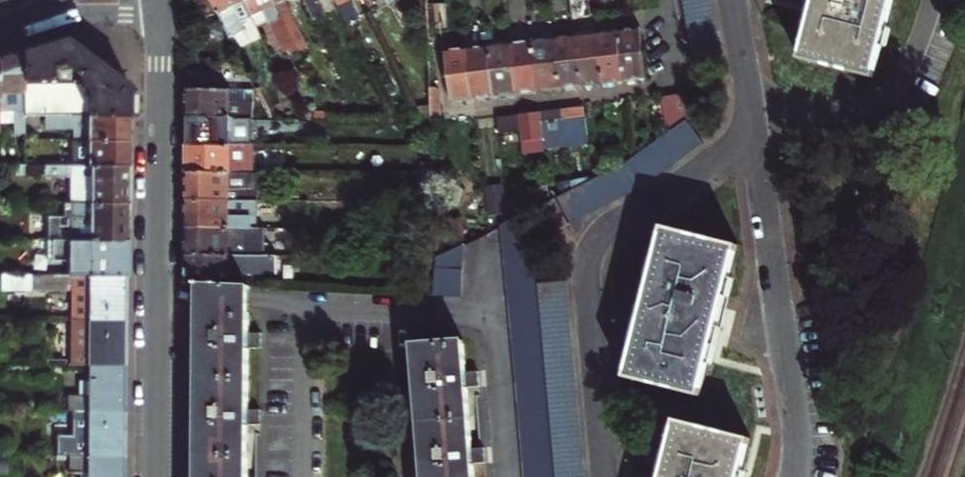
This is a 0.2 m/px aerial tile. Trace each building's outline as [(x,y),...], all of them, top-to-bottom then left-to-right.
[(204,19),(220,14),(213,0),(196,0),(204,19)] [(245,0),(213,0),(220,14),(232,39),(238,36),(236,31),(243,27),(241,24),(234,8),(246,2),(245,1),(245,0)] [(264,7),(266,6),(279,35),(290,30),(276,0),(260,0),(264,7)] [(290,30),(300,50),(308,47),(286,1),(288,0),(276,0),(290,30)] [(317,21),(327,16),(319,0),(306,0),(317,21)] [(349,25),(360,19),(351,0),(337,0),(349,25)] [(591,0),(573,0),(575,18),(592,16),(591,0)] [(811,7),(799,57),(876,76),(894,0),(813,0),(811,7)] [(234,8),(241,24),(253,18),(246,2),(234,8)] [(622,56),(644,54),(641,28),(631,29),(619,31),(622,56)] [(622,56),(619,31),(609,32),(598,33),(601,59),(622,56)] [(586,34),(576,36),(579,62),(601,59),(598,33),(586,34)] [(579,62),(576,36),(564,37),(554,38),(557,64),(579,62)] [(22,51),(24,116),(46,116),(128,115),(129,92),(129,84),(65,37),(30,48),(22,51)] [(536,67),(557,64),(554,38),(543,40),(533,41),(536,67)] [(536,67),(533,41),(522,42),(511,43),(514,69),(536,67)] [(493,72),(514,69),(511,43),(500,45),(490,46),(493,72)] [(493,72),(490,46),(478,47),(468,48),(471,74),(493,72)] [(471,74),(468,48),(457,50),(447,51),(450,77),(471,74)] [(0,57),(0,91),(10,91),(10,104),(11,117),(24,116),(22,51),(9,54),(0,57)] [(635,82),(647,81),(644,54),(622,56),(625,83),(635,82)] [(625,83),(622,56),(601,59),(604,86),(616,84),(625,83)] [(601,59),(579,62),(582,88),(592,87),(604,86),(601,59)] [(582,88),(579,62),(557,64),(560,91),(570,90),(582,88)] [(552,92),(560,91),(557,64),(536,67),(539,93),(552,92)] [(539,93),(536,67),(514,69),(518,96),(528,95),(539,93)] [(507,97),(518,96),(514,69),(493,72),(496,98),(507,97)] [(496,98),(493,72),(471,74),(474,101),(484,99),(496,98)] [(222,73),(189,73),(189,96),(189,119),(237,119),(256,119),(256,104),(232,104),(232,92),(228,92),(228,82),(222,82),(222,73)] [(474,101),(471,74),(450,77),(453,103),(463,102),(474,101)] [(430,89),(431,119),(440,119),(439,89),(430,89)] [(0,91),(0,104),(10,104),(10,91),(0,91)] [(687,96),(661,99),(664,123),(689,120),(687,96)] [(431,119),(431,106),(418,106),(424,119),(431,119)] [(587,143),(582,109),(563,111),(567,145),(587,143)] [(563,111),(541,113),(545,147),(567,145),(563,111)] [(546,154),(545,147),(541,113),(520,116),(522,132),(525,156),(546,154)] [(88,129),(88,140),(128,140),(128,130),(128,115),(46,116),(46,126),(64,126),(68,128),(88,129)] [(520,116),(498,118),(500,135),(522,132),(520,116)] [(189,147),(232,147),(232,131),(237,131),(237,119),(189,119),(189,132),(189,147)] [(624,165),(626,197),(659,183),(718,144),(702,121),(624,165)] [(87,159),(87,166),(128,165),(128,154),(128,140),(88,140),(72,140),(72,151),(78,158),(87,159)] [(188,175),(249,175),(249,147),(232,147),(189,147),(188,162),(188,175)] [(71,178),(70,204),(128,203),(128,185),(128,165),(87,166),(71,166),(65,166),(46,166),(46,178),(71,178)] [(563,224),(581,216),(626,197),(624,165),(612,171),(591,180),(572,189),(551,198),(563,224)] [(188,190),(188,203),(230,203),(253,203),(259,203),(259,174),(249,175),(188,175),(188,190)] [(572,184),(572,189),(591,180),(591,175),(572,184)] [(492,218),(508,216),(505,188),(488,190),(492,218)] [(534,206),(551,198),(550,188),(532,190),(534,206)] [(551,198),(534,206),(546,232),(563,224),(551,198)] [(52,218),(51,241),(128,241),(128,223),(128,203),(70,204),(68,204),(67,219),(52,218)] [(230,203),(188,203),(188,215),(188,230),(253,229),(253,214),(231,214),(230,203)] [(253,203),(230,203),(231,214),(253,214),(253,203)] [(529,209),(510,218),(502,222),(526,476),(554,476),(536,277),(529,209)] [(188,257),(227,256),(227,243),(258,243),(258,239),(278,238),(278,229),(253,229),(188,230),(188,242),(188,257)] [(436,229),(437,254),(463,242),(462,229),(436,229)] [(670,233),(625,373),(694,395),(712,340),(740,255),(670,233)] [(69,276),(128,276),(128,260),(128,241),(51,241),(51,260),(70,261),(69,276)] [(437,254),(432,294),(460,294),(463,242),(437,254)] [(227,256),(188,257),(187,271),(188,285),(200,285),(229,286),(229,273),(278,273),(279,256),(227,256)] [(554,476),(583,476),(564,274),(536,277),(554,476)] [(128,276),(69,276),(3,276),(3,291),(72,291),(72,321),(124,321),(124,300),(127,300),(128,297),(128,289),(128,276)] [(200,308),(200,317),(249,317),(250,299),(250,286),(229,286),(200,285),(200,298),(200,308)] [(249,317),(200,317),(198,476),(248,476),(249,317)] [(124,321),(72,321),(71,366),(88,366),(127,366),(127,349),(127,342),(124,342),(124,321)] [(464,352),(415,358),(428,476),(478,476),(464,352)] [(76,411),(124,411),(124,390),(127,390),(127,387),(127,366),(88,366),(88,397),(68,397),(68,410),(76,411)] [(76,456),(87,456),(126,457),(126,439),(126,432),(123,432),(124,411),(76,411),(76,456)] [(657,476),(732,476),(743,444),(675,422),(657,476)] [(87,468),(87,456),(76,456),(69,456),(70,468),(81,468),(87,468)] [(126,457),(87,456),(87,468),(81,468),(80,476),(78,476),(126,476),(126,457)]
